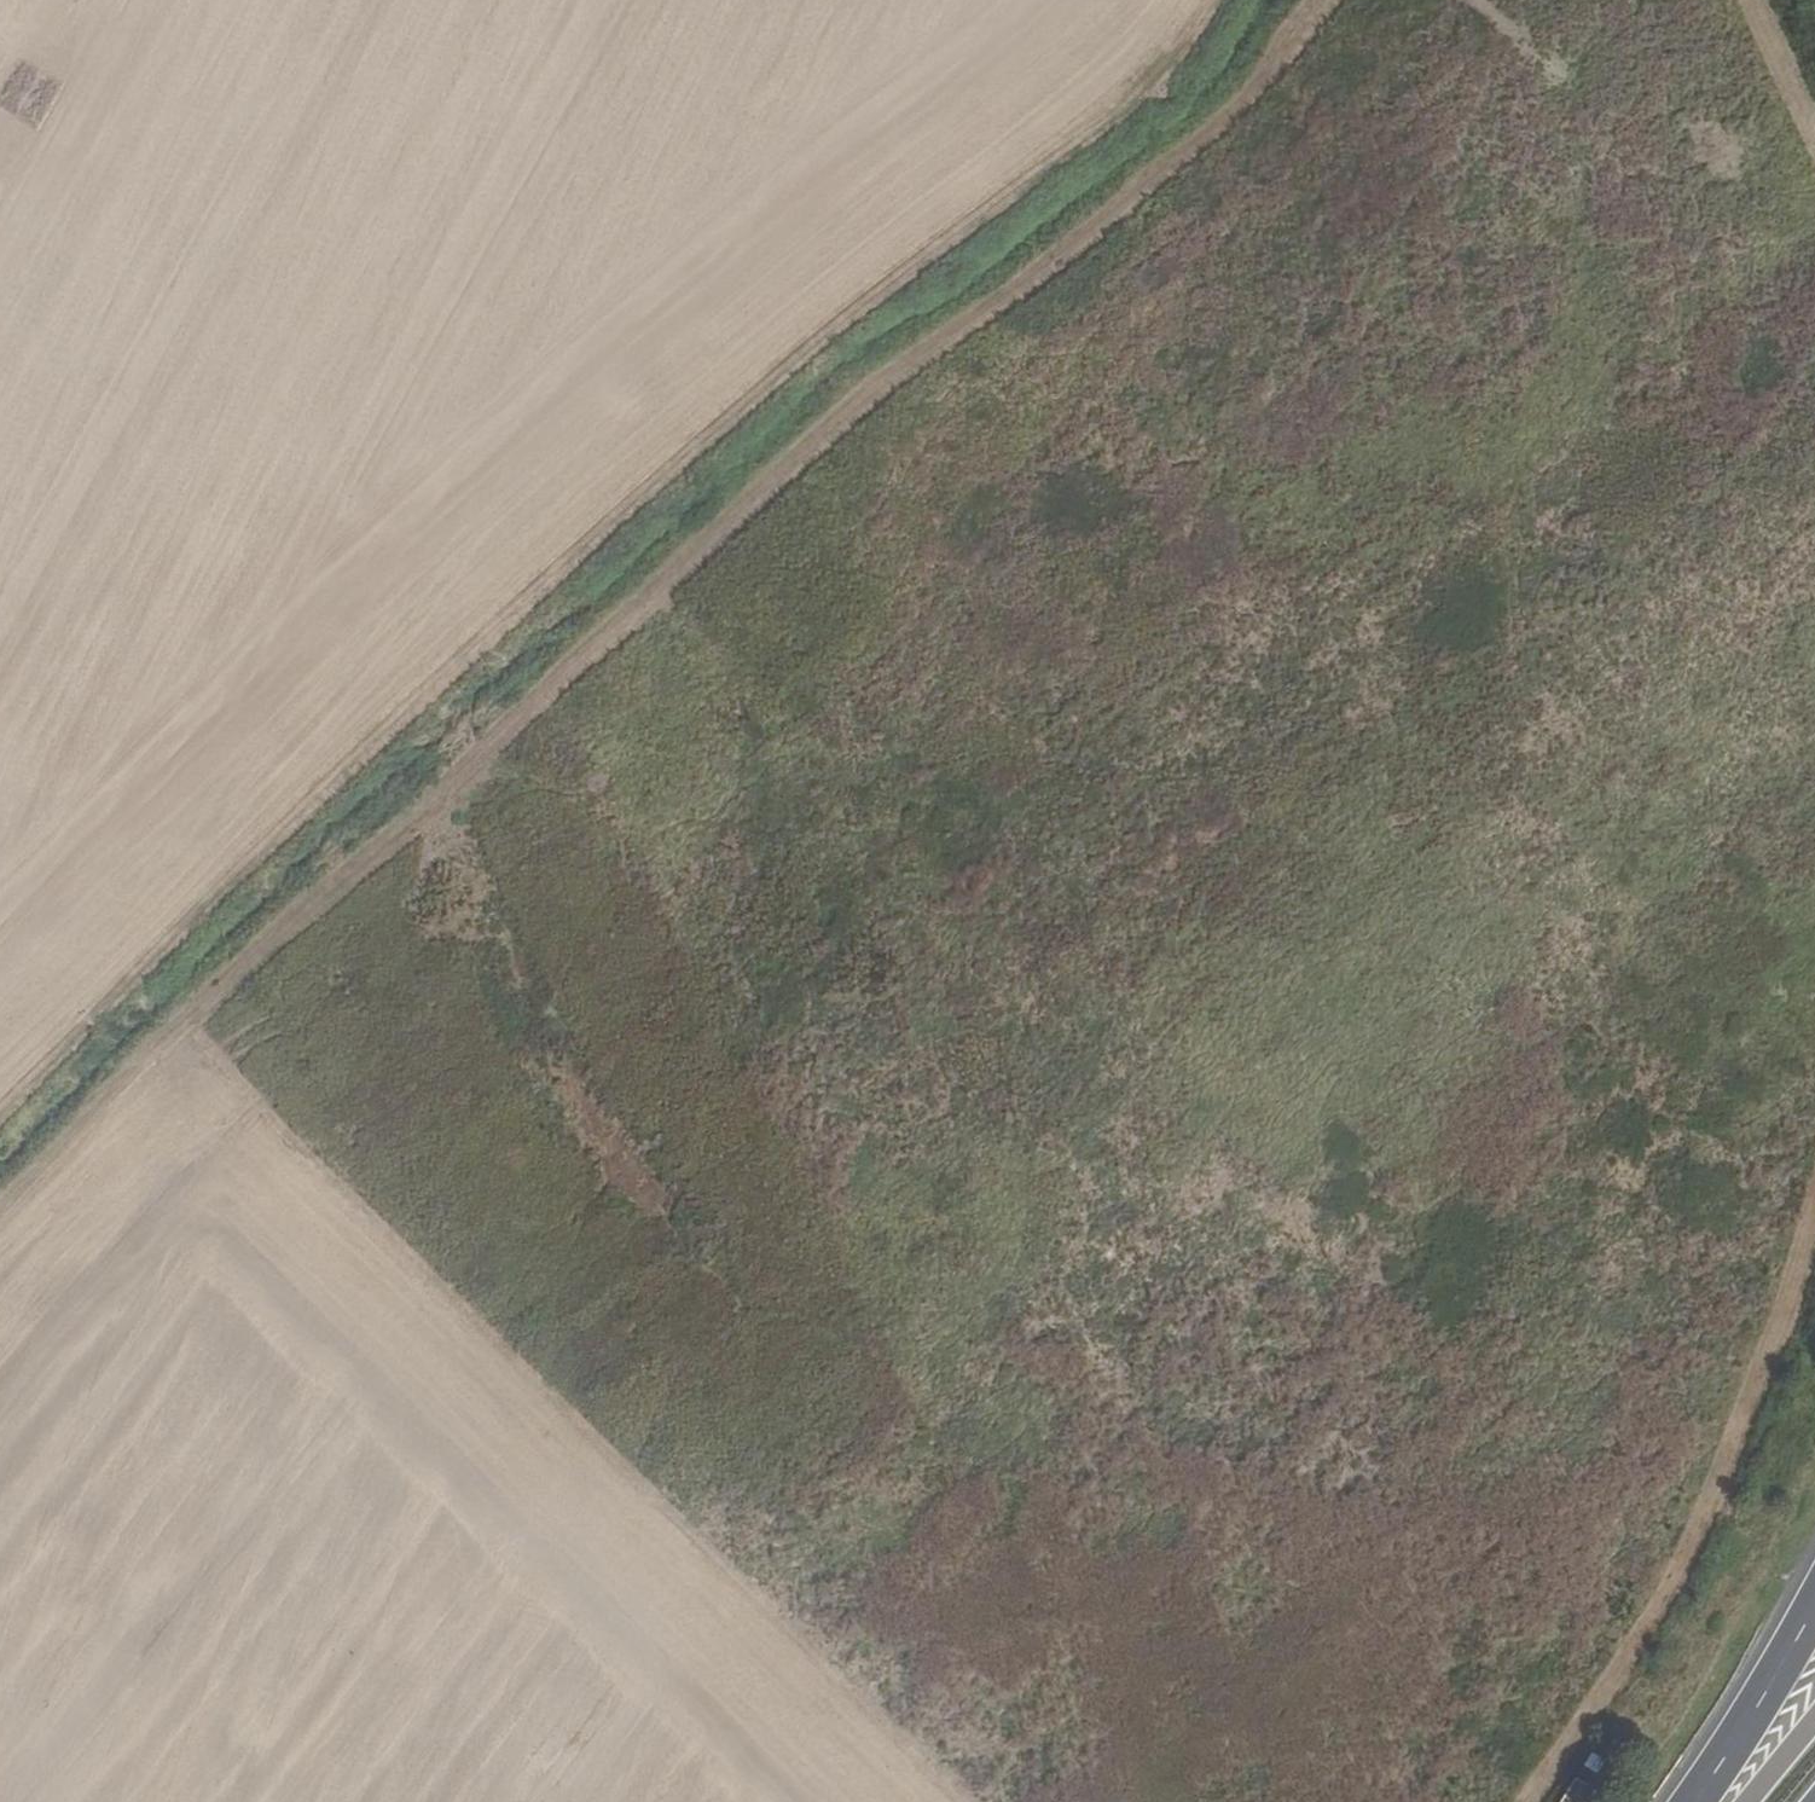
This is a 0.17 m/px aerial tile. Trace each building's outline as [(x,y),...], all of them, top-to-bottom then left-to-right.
[(1558,1801),(1596,1801),(1601,1794),(1571,1778),(1558,1801)]
